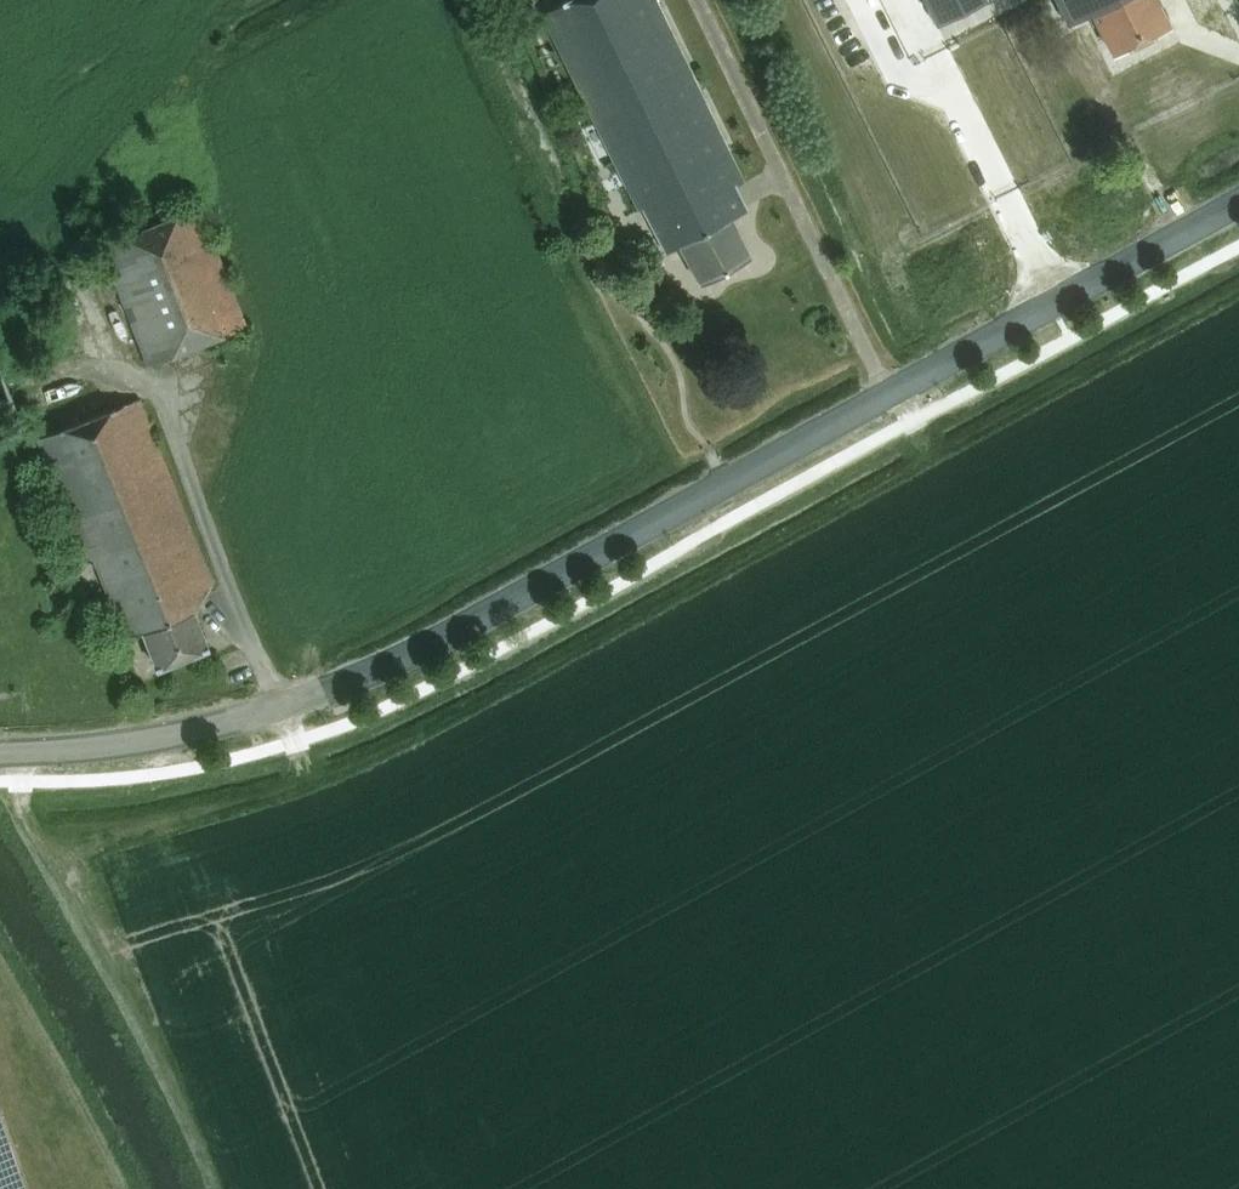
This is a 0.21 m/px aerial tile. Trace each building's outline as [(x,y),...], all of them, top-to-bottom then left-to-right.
[(733,218),(749,210),(737,185),(746,181),(658,0),(563,0),(540,11),(616,165),(635,204),(638,210),(645,207),(667,253),(680,247),(697,284),(752,257),(751,255),(733,218)] [(935,26),(989,0),(923,0),(935,26)] [(1066,25),(1093,13),(1119,0),(1054,0),(1066,25)] [(1093,13),(1110,51),(1167,23),(1155,0),(1119,0),(1093,13)] [(149,365),(243,327),(196,207),(101,244),(149,365)] [(15,413),(0,375),(0,419),(15,413)] [(191,611),(209,584),(135,400),(36,440),(85,563),(89,562),(107,605),(113,603),(126,637),(140,632),(154,668),(205,647),(191,611)] [(0,1139),(0,1188),(16,1188),(0,1139)]
